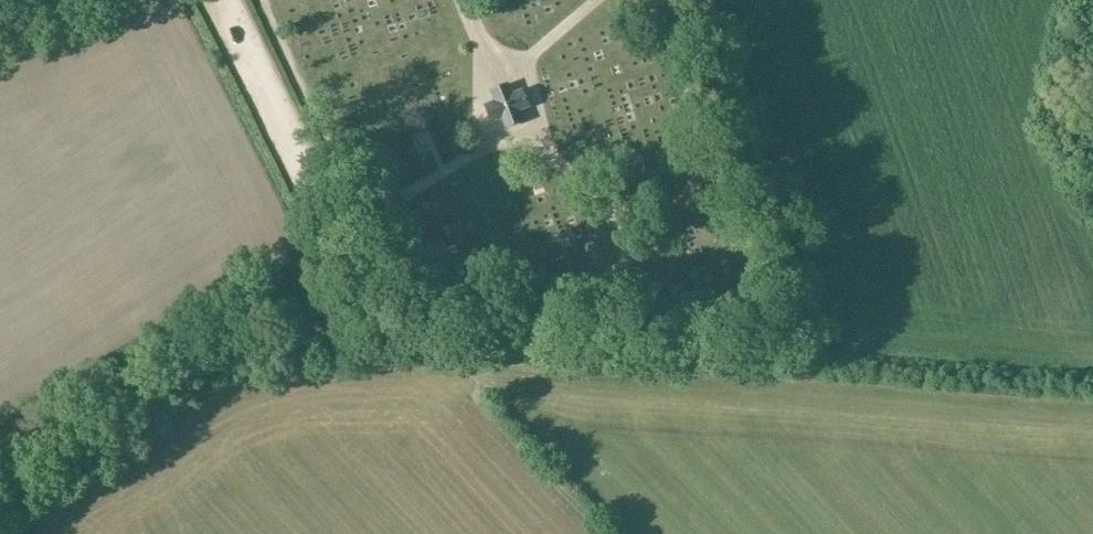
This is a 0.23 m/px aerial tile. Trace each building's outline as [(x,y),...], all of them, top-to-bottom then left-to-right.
[(497,104),(486,109),(493,124),(503,119),(508,130),(523,123),(518,113),(529,108),(522,93),(512,98),(507,87),(492,94),(497,104)]
